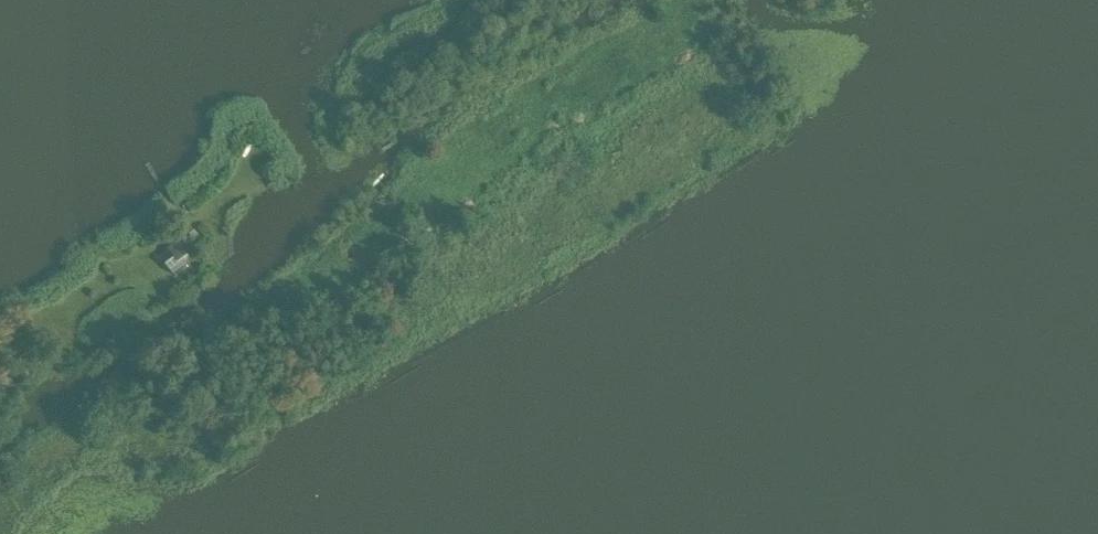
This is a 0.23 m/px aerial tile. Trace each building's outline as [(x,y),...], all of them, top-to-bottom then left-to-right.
[(178,242),(169,249),(175,258),(167,265),(174,275),(188,264),(184,259),(188,256),(178,242)]
